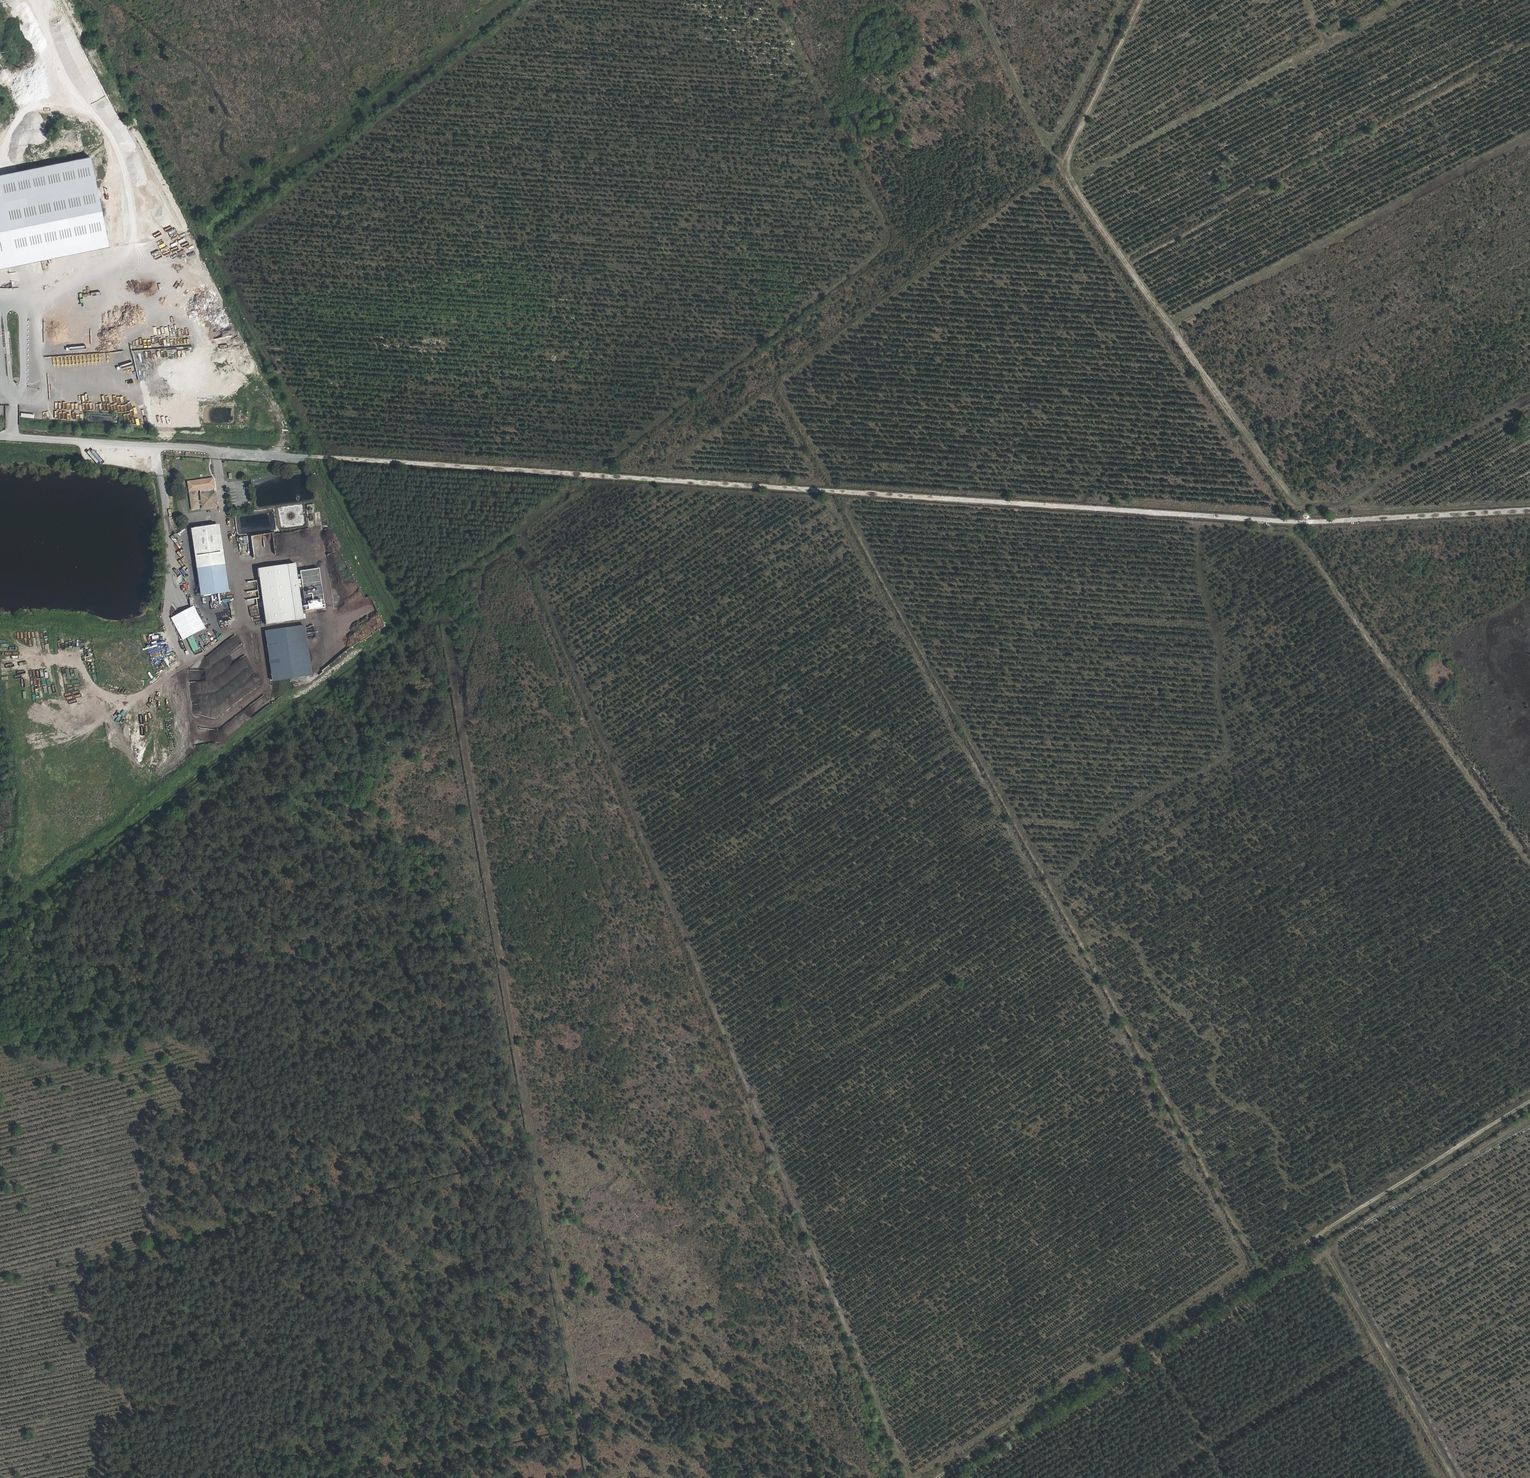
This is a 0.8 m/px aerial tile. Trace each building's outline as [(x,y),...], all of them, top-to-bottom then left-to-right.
[(86,265),(77,266),(78,274),(85,272),(84,269),(87,268),(86,265)] [(81,275),(84,282),(92,278),(90,272),(81,275)] [(71,274),(66,278),(71,284),(76,279),(71,274)] [(63,422),(74,422),(74,414),(63,414),(63,422)] [(197,489),(190,490),(192,507),(199,506),(199,502),(202,501),(203,505),(217,503),(215,489),(201,491),(202,498),(198,498),(197,489)] [(217,522),(194,526),(198,550),(221,547),(217,522)] [(177,533),(174,536),(179,543),(182,540),(177,533)] [(251,536),(253,557),(276,555),(274,534),(251,536)] [(309,545),(316,549),(320,543),(312,539),(309,545)] [(316,558),(299,560),(307,611),(324,609),(316,558)] [(222,560),(199,563),(203,591),(226,587),(222,560)] [(285,561),(293,617),(304,616),(296,560),(285,561)] [(293,617),(285,561),(275,565),(269,570),(263,579),(261,590),(262,597),(267,607),(276,614),(283,616),(293,617)] [(305,622),(266,628),(274,678),(312,672),(305,622)] [(66,636),(59,638),(61,644),(68,642),(66,636)] [(81,654),(84,660),(90,658),(87,652),(81,654)] [(109,693),(112,691),(107,685),(104,687),(109,693)]
